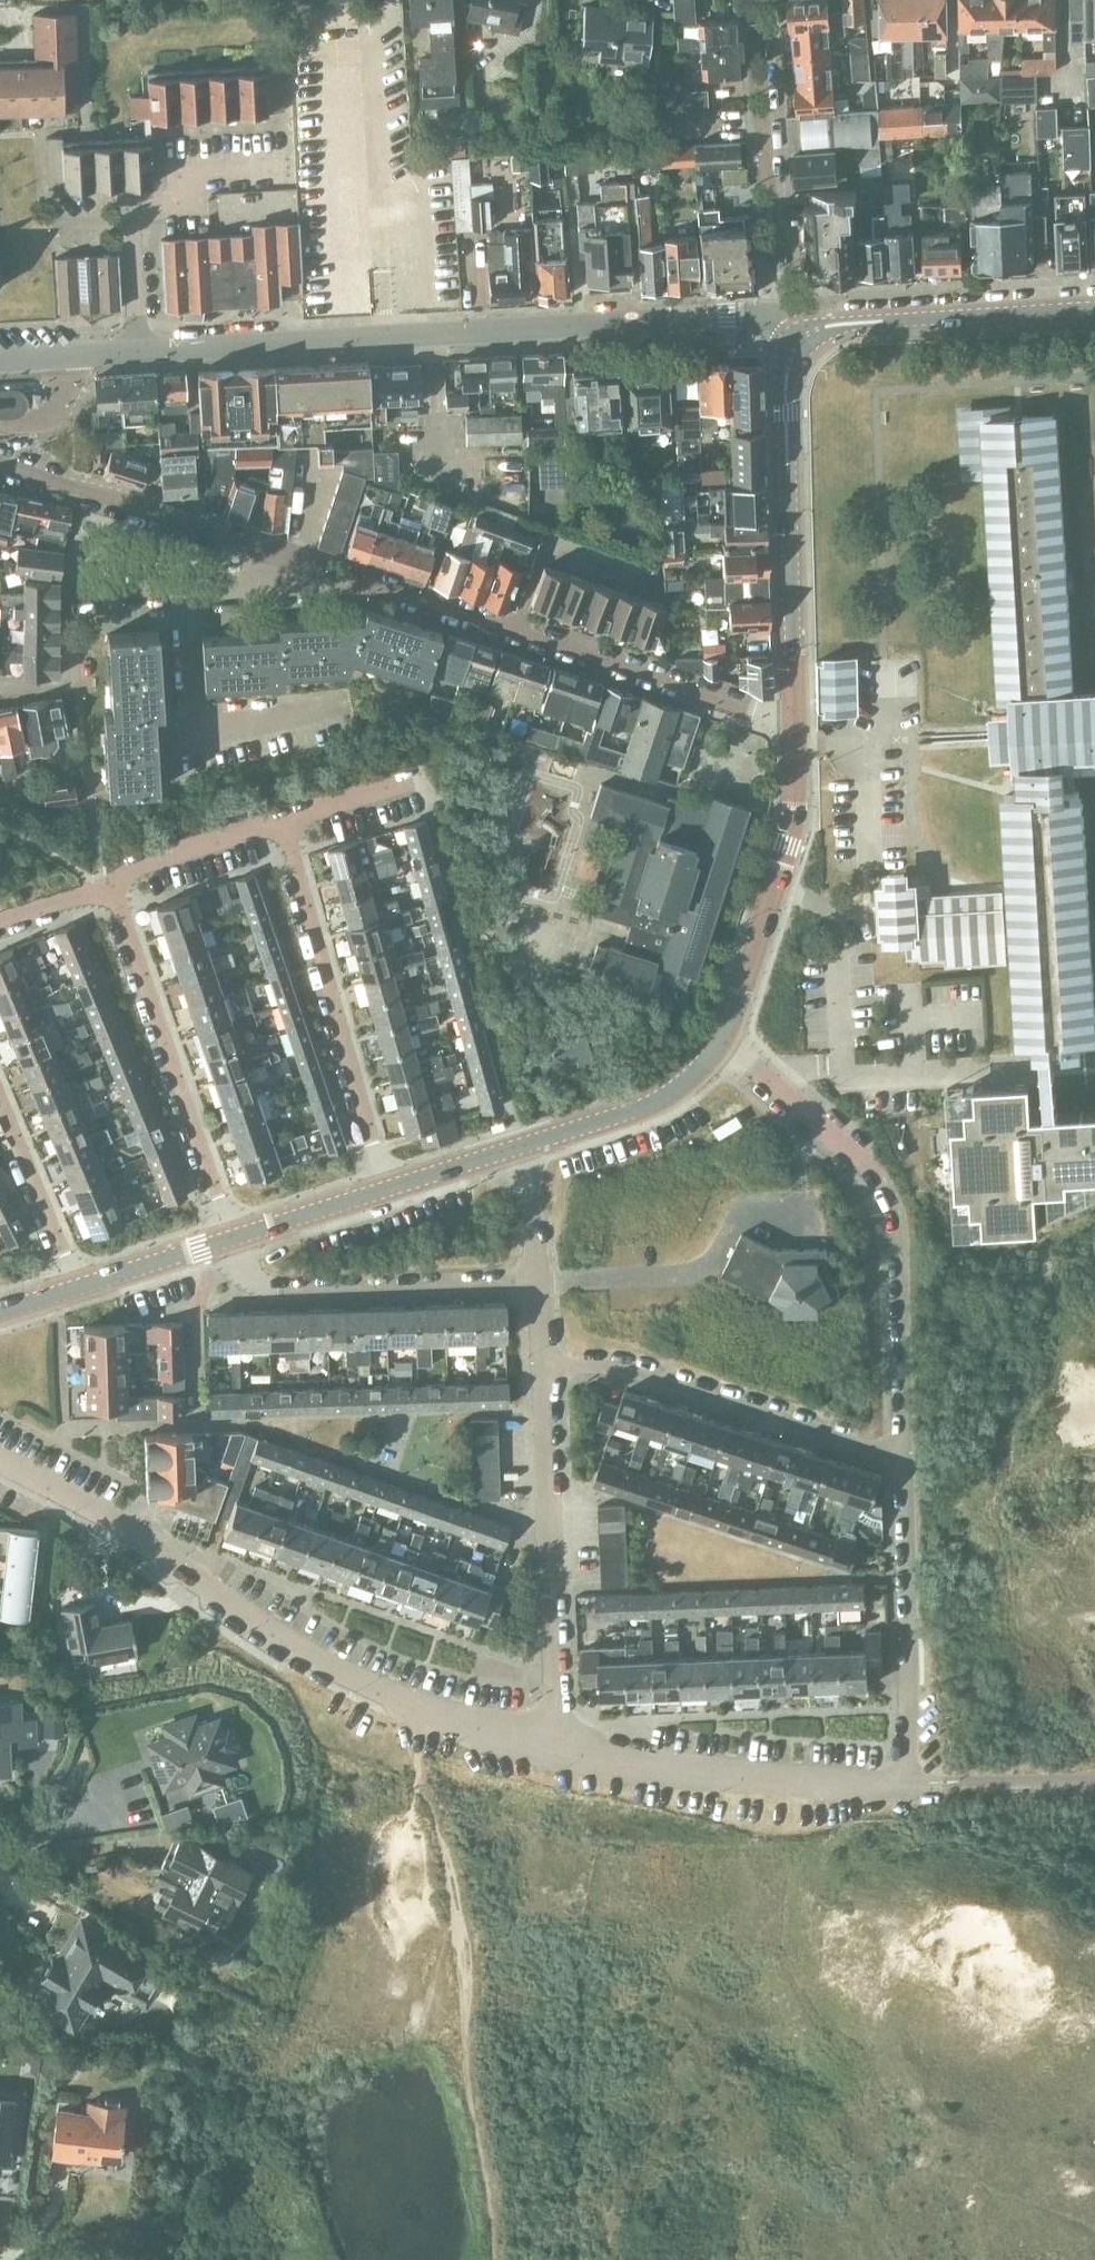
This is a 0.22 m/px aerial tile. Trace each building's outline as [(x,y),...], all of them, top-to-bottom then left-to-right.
[(418,60),(421,108),(437,107),(437,114),(458,112),(456,78),(453,78),(449,18),(451,18),(450,0),(408,0),(410,20),(428,19),(431,59),(418,60)] [(468,16),(467,20),(489,24),(488,29),(518,34),(524,0),(470,0),(468,16)] [(675,24),(692,23),(691,0),(674,0),(675,24)] [(793,27),(835,24),(834,12),(828,12),(827,0),(790,0),(792,27),(793,27)] [(864,0),(844,0),(845,24),(866,22),(864,0)] [(903,66),(901,0),(880,0),(881,8),(881,35),(881,37),(891,36),(891,51),(886,51),(886,78),(903,77),(903,66)] [(903,66),(913,66),(913,36),(922,36),(921,0),(901,0),(903,66)] [(922,36),(947,36),(947,0),(921,0),(922,36)] [(987,30),(986,0),(959,0),(960,52),(968,52),(968,30),(987,30)] [(987,30),(988,61),(1001,60),(1003,29),(1021,29),(1021,0),(986,0),(987,30)] [(1021,29),(1043,29),(1044,58),(1055,58),(1056,58),(1055,0),(1021,0),(1021,29)] [(1094,34),(1094,0),(1070,0),(1071,44),(1086,44),(1086,34),(1094,34)] [(584,7),(580,47),(586,47),(587,43),(599,44),(598,59),(630,62),(629,75),(646,77),(650,29),(635,28),(637,11),(584,7)] [(881,8),(872,8),(873,35),(881,35),(881,8)] [(63,111),(63,110),(78,109),(74,13),(32,15),(34,65),(0,66),(0,114),(63,111)] [(698,22),(700,49),(740,47),(738,19),(698,22)] [(793,27),(795,56),(831,53),(830,35),(845,34),(844,23),(835,24),(793,27)] [(848,35),(849,52),(868,50),(866,33),(848,35)] [(535,34),(533,44),(546,46),(547,36),(535,34)] [(676,36),(677,51),(689,50),(688,35),(676,36)] [(740,47),(700,49),(702,77),(742,74),(740,47)] [(868,50),(849,52),(852,82),(857,81),(870,80),(868,50)] [(795,56),(798,86),(839,83),(838,71),(833,71),(831,53),(795,56)] [(935,53),(936,76),(947,76),(947,53),(935,53)] [(1021,59),(1022,74),(1049,73),(1056,65),(1055,58),(1021,59)] [(130,115),(143,114),(144,129),(144,138),(62,143),(62,138),(46,139),(48,189),(64,188),(64,189),(153,184),(150,129),(150,119),(267,112),(283,111),(280,60),(264,61),(265,67),(141,74),(142,94),(129,95),(130,115)] [(960,63),(960,76),(976,76),(988,76),(988,62),(960,63)] [(1087,62),(1087,74),(1094,73),(1094,62),(1087,62)] [(988,76),(976,76),(977,102),(1001,101),(1000,76),(1000,75),(988,76)] [(1001,101),(1001,103),(1037,102),(1036,75),(1000,76),(1001,101)] [(877,80),(870,80),(857,81),(858,93),(863,93),(864,110),(879,109),(877,80)] [(890,80),(878,81),(879,90),(890,89),(890,80)] [(796,86),(799,114),(799,115),(836,112),(835,94),(840,94),(839,83),(798,86),(796,86)] [(706,90),(692,91),(680,92),(682,109),(694,107),(707,106),(706,90)] [(656,108),(676,106),(675,92),(656,93),(656,108)] [(960,103),(944,104),(946,135),(962,134),(962,129),(961,115),(960,103)] [(944,104),(879,108),(879,109),(881,139),(893,138),(946,135),(944,104)] [(1057,108),(1037,109),(1038,137),(1058,137),(1057,108)] [(799,115),(789,116),(792,152),(837,148),(880,144),(880,139),(881,139),(879,109),(864,110),(836,112),(799,115)] [(1089,127),(1063,128),(1064,169),(1091,168),(1089,127)] [(464,155),(462,135),(445,136),(447,157),(464,155)] [(881,139),(880,139),(880,144),(881,147),(881,158),(882,163),(894,162),(893,138),(881,139)] [(740,164),(739,143),(693,145),(695,166),(740,164)] [(693,145),(657,148),(658,168),(695,166),(693,145)] [(879,147),(859,148),(861,164),(880,163),(879,147)] [(644,148),(632,148),(633,158),(645,158),(644,148)] [(837,148),(792,152),(795,185),(836,182),(839,182),(839,179),(846,178),(846,177),(845,165),(838,166),(837,148)] [(593,150),(563,152),(564,173),(594,171),(593,150)] [(527,155),(510,155),(510,171),(527,170),(527,155)] [(546,179),(544,155),(529,156),(531,180),(546,179)] [(449,159),(452,187),(455,229),(471,229),(489,228),(489,225),(492,225),(492,216),(489,217),(487,196),(485,184),(470,185),(467,157),(449,159)] [(1010,173),(1000,173),(1000,183),(1000,188),(1001,188),(1001,201),(1004,269),(1012,269),(1012,268),(1034,267),(1033,243),(1044,242),(1043,217),(1032,217),(1031,172),(1010,173)] [(708,175),(696,176),(696,184),(708,184),(708,175)] [(839,182),(836,182),(837,191),(850,190),(850,191),(856,191),(884,190),(883,175),(861,176),(855,177),(846,177),(846,178),(839,179),(839,182)] [(563,177),(551,178),(552,186),(563,185),(563,177)] [(910,181),(884,183),(884,186),(885,201),(886,215),(890,273),(900,272),(903,276),(911,275),(914,271),(916,271),(924,271),(922,234),(914,234),(913,231),(912,213),(900,214),(899,200),(899,199),(911,198),(910,181)] [(587,289),(632,286),(629,243),(637,243),(633,182),(600,184),(601,202),(576,204),(580,254),(585,253),(587,289)] [(985,189),(971,189),(972,226),(977,226),(978,269),(995,268),(995,270),(1004,269),(1001,201),(1001,188),(1000,188),(1000,183),(985,184),(985,189)] [(806,248),(802,251),(803,262),(807,266),(810,265),(811,279),(830,278),(830,279),(856,277),(850,191),(850,190),(837,191),(810,193),(810,203),(806,203),(809,247),(806,248)] [(1086,194),(1055,195),(1056,217),(1059,271),(1089,269),(1086,194)] [(652,214),(651,196),(648,196),(648,195),(635,196),(641,289),(664,287),(661,244),(651,244),(650,214),(652,214)] [(965,205),(943,205),(943,207),(945,207),(945,221),(966,220),(965,205)] [(561,208),(531,210),(532,221),(531,221),(532,229),(536,298),(554,297),(554,295),(569,294),(564,218),(561,218),(561,208)] [(699,223),(698,223),(702,286),(721,284),(722,296),(734,295),(734,294),(756,293),(754,259),(744,260),(742,218),(718,219),(718,210),(705,210),(698,211),(699,223)] [(876,236),(862,237),(864,275),(867,274),(867,278),(878,278),(878,274),(890,273),(886,215),(875,216),(876,236)] [(302,276),(301,242),(300,221),(251,224),(251,235),(160,240),(165,310),(183,309),(184,320),(201,321),(200,308),(280,303),(278,277),(302,276)] [(207,234),(207,226),(198,226),(199,235),(207,234)] [(489,243),(486,243),(490,299),(531,297),(526,229),(488,231),(489,243)] [(960,232),(922,234),(924,271),(950,270),(950,274),(961,274),(961,270),(962,270),(960,232)] [(698,281),(696,236),(664,238),(667,287),(688,286),(687,282),(698,281)] [(99,310),(120,308),(117,255),(54,258),(57,312),(88,310),(88,314),(99,313),(99,310)] [(561,354),(558,354),(522,356),(523,378),(524,378),(524,388),(540,387),(541,392),(554,391),(554,399),(564,398),(563,390),(561,354)] [(513,356),(487,357),(489,400),(493,399),(514,398),(513,385),(515,385),(513,356)] [(489,400),(487,357),(459,359),(461,388),(462,393),(445,394),(446,409),(480,407),(489,406),(489,400)] [(715,411),(730,410),(729,362),(729,365),(708,364),(708,370),(697,370),(698,405),(700,440),(716,440),(715,411)] [(731,410),(731,428),(763,427),(763,419),(761,362),(729,362),(730,410),(731,410)] [(318,464),(341,463),(363,462),(363,471),(362,476),(366,477),(366,478),(374,478),(372,448),(332,450),(331,443),(324,443),(324,428),(371,426),(368,363),(275,368),(279,446),(317,444),(318,464)] [(422,402),(420,371),(420,363),(403,364),(403,367),(390,367),(389,364),(369,365),(370,389),(372,425),(386,425),(385,404),(422,402)] [(626,413),(624,380),(615,380),(615,369),(563,372),(566,425),(618,422),(618,414),(625,413),(626,413)] [(183,372),(154,374),(157,413),(186,412),(183,372)] [(198,376),(200,413),(201,435),(202,449),(278,445),(273,372),(198,376)] [(154,374),(117,376),(120,411),(121,424),(157,421),(157,413),(154,374)] [(120,411),(117,376),(96,377),(98,410),(92,411),(93,427),(110,426),(109,411),(120,411)] [(626,413),(625,413),(626,427),(669,424),(668,401),(674,401),(672,377),(624,380),(626,413)] [(16,417),(18,416),(20,415),(23,412),(25,410),(27,406),(27,402),(27,400),(26,397),(25,395),(23,393),(20,390),(18,389),(2,389),(0,390),(0,418),(16,417)] [(489,406),(480,407),(480,415),(494,414),(493,399),(489,400),(489,406)] [(675,439),(700,440),(698,405),(672,407),(675,439)] [(1070,690),(1064,590),(1069,589),(1068,576),(1063,576),(1054,417),(1017,419),(1016,405),(956,408),(957,426),(961,426),(961,422),(962,422),(965,468),(987,467),(1001,702),(1016,701),(1017,715),(1017,721),(1018,749),(1021,795),(1005,796),(1011,901),(1003,902),(1003,897),(913,902),(912,889),(904,889),(903,884),(890,885),(890,890),(882,891),(883,905),(875,905),(876,916),(884,916),(885,930),(888,930),(889,938),(909,937),(909,952),(922,952),(923,955),(950,953),(951,960),(1005,957),(1005,954),(1014,953),(1020,1042),(1036,1041),(1037,1054),(1078,1052),(1077,1038),(1093,1037),(1078,792),(1062,793),(1061,778),(1094,776),(1094,688),(1070,690)] [(200,413),(189,413),(190,433),(196,433),(196,436),(201,435),(200,413)] [(522,442),(521,415),(466,417),(467,444),(522,442)] [(174,422),(158,423),(159,438),(159,453),(197,451),(197,450),(196,436),(196,433),(190,433),(174,434),(174,422)] [(731,428),(732,459),(764,458),(763,427),(731,428)] [(561,444),(561,429),(527,431),(527,445),(561,444)] [(93,434),(94,446),(103,446),(123,445),(123,449),(124,452),(132,452),(131,443),(123,443),(122,432),(93,434)] [(700,440),(675,439),(677,472),(700,473),(700,465),(700,449),(700,440)] [(103,446),(94,446),(95,461),(104,460),(103,446)] [(280,487),(267,486),(263,528),(279,530),(282,504),(290,505),(293,467),(295,450),(272,447),(270,465),(280,466),(280,487)] [(205,492),(201,507),(222,514),(234,479),(234,466),(233,448),(213,449),(212,454),(211,469),(211,475),(205,492)] [(271,448),(262,448),(233,448),(234,466),(269,464),(271,448)] [(372,448),(374,478),(374,487),(399,486),(397,450),(379,451),(379,448),(372,448)] [(197,451),(159,453),(161,494),(162,494),(196,493),(195,465),(195,456),(197,456),(200,456),(200,455),(212,454),(213,449),(197,450),(197,451)] [(103,475),(141,488),(149,463),(111,451),(103,475)] [(764,458),(732,459),(733,479),(764,478),(764,458)] [(724,468),(701,469),(701,480),(724,479),(724,468)] [(343,471),(335,496),(357,503),(366,478),(343,471)] [(234,479),(222,514),(248,522),(263,528),(267,486),(268,481),(249,475),(246,483),(234,479)] [(683,481),(659,482),(661,514),(662,524),(675,523),(686,522),(685,512),(683,481)] [(765,487),(723,488),(723,523),(724,523),(765,522),(765,487)] [(344,555),(365,562),(388,491),(379,489),(367,525),(356,521),(344,555)] [(365,562),(384,568),(400,522),(389,518),(397,494),(388,491),(365,562)] [(35,522),(40,502),(0,494),(0,528),(10,530),(10,528),(32,532),(33,533),(35,522)] [(335,496),(331,508),(353,516),(357,503),(335,496)] [(420,497),(417,506),(426,509),(429,500),(420,497)] [(419,528),(404,575),(424,582),(435,547),(427,545),(430,533),(427,532),(430,522),(442,526),(439,537),(444,538),(454,509),(429,500),(426,509),(421,522),(419,528)] [(40,502),(35,522),(47,525),(45,536),(65,540),(71,509),(40,502)] [(479,502),(475,516),(509,527),(524,533),(529,520),(479,502)] [(331,508),(326,521),(349,528),(353,516),(331,508)] [(707,513),(697,514),(698,524),(707,524),(707,513)] [(384,568),(404,575),(419,528),(421,522),(402,516),(400,522),(384,568)] [(509,527),(475,516),(471,526),(480,529),(473,548),(486,553),(492,534),(505,538),(509,527)] [(349,528),(326,521),(318,547),(340,554),(349,528)] [(698,524),(688,524),(688,535),(709,535),(724,535),(725,548),(766,546),(765,522),(724,523),(723,523),(709,524),(707,524),(698,524)] [(661,551),(663,551),(681,551),(680,524),(659,525),(661,551)] [(458,593),(470,558),(473,548),(480,529),(471,526),(466,525),(456,554),(445,550),(433,584),(458,593)] [(531,535),(524,533),(509,527),(505,538),(503,544),(526,552),(531,535)] [(32,532),(28,549),(35,550),(38,534),(33,533),(32,532)] [(28,549),(18,548),(16,562),(3,561),(2,569),(15,571),(60,577),(63,553),(48,551),(35,550),(28,549)] [(682,564),(681,551),(663,551),(664,564),(682,564)] [(719,572),(719,576),(767,575),(767,551),(723,553),(723,572),(719,572)] [(484,602),(495,567),(470,558),(458,593),(484,602)] [(495,567),(484,602),(507,609),(520,569),(497,561),(495,567)] [(531,605),(555,613),(567,575),(543,567),(531,605)] [(555,613),(579,621),(591,583),(567,575),(555,613)] [(767,575),(719,576),(704,577),(705,614),(729,613),(729,627),(769,626),(767,575)] [(60,606),(59,582),(22,582),(23,592),(0,592),(0,606),(60,606)] [(579,621),(603,629),(616,591),(591,583),(579,621)] [(603,629),(628,637),(640,599),(616,591),(603,629)] [(640,599),(628,637),(654,646),(667,608),(640,599)] [(22,628),(60,628),(60,606),(0,606),(0,615),(22,615),(22,628)] [(426,683),(442,635),(366,610),(363,619),(278,624),(278,633),(201,637),(204,688),(284,683),(284,674),(349,671),(353,659),(426,683)] [(3,641),(3,651),(60,651),(60,628),(22,628),(22,641),(3,641)] [(158,632),(108,635),(112,712),(103,713),(108,792),(158,789),(154,712),(162,711),(158,632)] [(435,671),(459,679),(472,642),(447,634),(435,671)] [(472,642),(459,679),(484,687),(496,650),(472,642)] [(716,648),(702,648),(702,659),(717,659),(716,648)] [(60,651),(3,651),(2,651),(2,661),(24,661),(24,675),(60,675),(60,651)] [(493,690),(512,696),(525,659),(500,651),(487,692),(491,694),(493,690)] [(746,657),(746,662),(747,675),(739,676),(739,686),(771,696),(772,696),(770,661),(766,661),(766,656),(746,657)] [(525,659),(512,696),(532,702),(531,706),(535,708),(549,667),(525,659)] [(717,665),(717,659),(702,659),(675,660),(675,665),(718,679),(717,665)] [(851,661),(815,662),(816,711),(839,710),(852,710),(851,698),(851,661)] [(546,707),(565,713),(577,676),(553,668),(540,709),(545,711),(546,707)] [(577,676),(565,713),(565,715),(584,721),(582,726),(587,727),(601,684),(577,676)] [(642,697),(606,686),(591,733),(586,731),(582,743),(577,757),(591,762),(597,744),(604,723),(631,732),(642,697)] [(454,700),(430,694),(431,709),(450,715),(452,705),(454,700)] [(471,727),(500,736),(502,728),(485,724),(491,705),(489,704),(490,699),(481,696),(480,701),(473,723),(471,727)] [(621,769),(656,780),(662,760),(682,767),(699,715),(679,708),(642,697),(631,732),(624,753),(619,768),(621,769)] [(22,706),(26,727),(29,754),(41,752),(41,748),(58,744),(55,736),(66,734),(67,733),(61,698),(22,706)] [(452,705),(450,715),(457,717),(460,707),(452,705)] [(4,779),(17,777),(12,748),(23,746),(15,707),(0,710),(0,760),(4,779)] [(512,717),(507,735),(509,735),(523,739),(528,722),(512,717)] [(1012,749),(1018,749),(1017,721),(1010,722),(1012,749)] [(540,729),(536,742),(554,748),(558,735),(540,729)] [(554,748),(554,749),(577,757),(582,743),(558,735),(554,748)] [(597,744),(591,762),(620,772),(621,769),(619,768),(624,753),(597,744)] [(53,794),(51,786),(42,787),(45,805),(77,801),(74,783),(66,784),(67,792),(53,794)] [(596,945),(585,979),(597,983),(596,985),(626,994),(622,1006),(635,1011),(639,998),(642,1000),(654,961),(695,974),(747,809),(711,798),(707,809),(667,797),(665,805),(601,784),(590,818),(620,828),(600,893),(588,890),(582,909),(601,916),(629,924),(621,950),(608,946),(608,949),(596,945)] [(9,809),(7,794),(0,795),(0,811),(9,809)] [(404,825),(405,827),(410,849),(431,843),(425,819),(404,825)] [(326,845),(334,872),(392,856),(390,847),(390,846),(372,851),(368,849),(365,839),(356,841),(355,837),(326,845)] [(399,845),(390,847),(392,856),(404,852),(402,846),(399,845)] [(412,854),(418,877),(439,871),(432,848),(412,854)] [(334,872),(341,898),(377,888),(374,877),(396,871),(392,856),(334,872)] [(439,871),(418,877),(425,900),(445,895),(439,871)] [(245,904),(262,898),(254,873),(237,879),(242,894),(228,898),(230,902),(210,909),(212,915),(215,914),(218,913),(228,910),(245,904)] [(341,898),(348,924),(398,910),(395,899),(382,903),(377,888),(341,898)] [(157,906),(165,931),(198,920),(189,895),(157,906)] [(245,904),(254,929),(271,923),(262,898),(245,904)] [(427,906),(433,929),(454,923),(447,900),(427,906)] [(348,924),(356,950),(392,940),(389,927),(411,921),(408,909),(399,912),(398,910),(348,924)] [(218,913),(215,914),(218,923),(231,919),(228,910),(218,913)] [(173,956),(206,945),(214,942),(210,930),(202,933),(198,920),(165,931),(173,956)] [(54,931),(54,932),(63,953),(83,944),(74,922),(54,931)] [(425,922),(412,926),(414,934),(427,930),(425,922)] [(254,929),(262,954),(279,948),(271,923),(254,929)] [(454,923),(433,929),(440,952),(460,947),(454,923)] [(43,937),(35,941),(39,952),(40,953),(48,950),(43,937)] [(356,950),(363,976),(421,960),(419,951),(409,954),(408,953),(397,956),(392,940),(356,950)] [(173,956),(182,981),(215,970),(234,963),(230,952),(211,958),(206,945),(173,956)] [(262,954),(270,978),(287,973),(279,948),(262,954)] [(21,974),(44,965),(40,953),(39,952),(16,961),(11,949),(0,953),(0,983),(21,974)] [(65,959),(74,981),(95,973),(85,951),(65,959)] [(442,957),(448,981),(468,975),(462,952),(442,957)] [(363,976),(370,1002),(399,994),(395,978),(415,972),(415,970),(431,965),(430,959),(422,962),(421,960),(363,976)] [(182,981),(190,1005),(223,994),(215,970),(182,981)] [(95,973),(74,981),(83,1003),(103,995),(95,973)] [(270,978),(279,1003),(296,997),(287,973),(270,978)] [(1,1011),(31,999),(52,991),(49,983),(37,988),(35,983),(26,987),(21,974),(0,983),(0,1010),(1,1011)] [(468,975),(448,981),(454,1003),(474,998),(468,975)] [(190,1005),(198,1030),(253,1012),(250,1004),(239,1007),(233,991),(223,994),(190,1005)] [(370,1002),(378,1028),(436,1012),(443,1010),(440,997),(403,1008),(399,994),(370,1002)] [(279,1003),(287,1028),(304,1022),(296,997),(279,1003)] [(1,1011),(11,1036),(41,1024),(72,1011),(67,1000),(34,1006),(31,999),(1,1011)] [(85,1009),(94,1031),(115,1022),(106,1000),(85,1009)] [(593,1005),(602,1034),(619,1029),(610,1000),(593,1005)] [(455,1009),(462,1032),(482,1027),(476,1004),(455,1009)] [(270,1006),(253,1012),(255,1018),(272,1011),(270,1006)] [(198,1030),(207,1055),(239,1044),(245,1042),(241,1028),(256,1022),(255,1018),(253,1012),(198,1030)] [(378,1028),(385,1054),(414,1046),(410,1033),(439,1025),(436,1012),(378,1028)] [(115,1022),(94,1031),(103,1053),(124,1044),(115,1022)] [(287,1028),(295,1052),(312,1047),(304,1022),(287,1028)] [(11,1036),(21,1061),(51,1048),(41,1024),(11,1036)] [(82,1024),(66,1030),(70,1041),(86,1034),(82,1024)] [(482,1027),(462,1032),(468,1055),(489,1050),(482,1027)] [(593,1059),(589,1048),(582,1027),(534,1043),(544,1075),(593,1059)] [(207,1055),(215,1079),(248,1068),(239,1044),(207,1055)] [(392,1080),(450,1064),(456,1062),(454,1053),(440,1057),(439,1054),(418,1060),(414,1046),(385,1054),(392,1080)] [(531,1046),(525,1047),(529,1061),(535,1059),(531,1046)] [(295,1052),(304,1077),(321,1072),(312,1047),(295,1052)] [(31,1085),(62,1073),(91,1061),(86,1049),(57,1061),(51,1048),(21,1061),(31,1085)] [(106,1059),(115,1080),(135,1071),(126,1050),(106,1059)] [(271,1051),(267,1052),(270,1061),(274,1060),(279,1058),(278,1054),(271,1051)] [(470,1060),(477,1084),(497,1079),(490,1055),(470,1060)] [(215,1079),(223,1104),(256,1093),(251,1079),(278,1071),(274,1060),(270,1061),(248,1068),(215,1079)] [(392,1080),(399,1106),(435,1096),(431,1082),(454,1076),(450,1064),(392,1080)] [(135,1071),(115,1080),(124,1102),(144,1093),(135,1071)] [(304,1077),(312,1102),(329,1096),(321,1072),(304,1077)] [(31,1085),(41,1110),(72,1097),(104,1084),(99,1074),(67,1087),(62,1073),(31,1085)] [(497,1079),(477,1084),(484,1110),(504,1105),(497,1079)] [(1031,1128),(1029,1085),(964,1089),(966,1127),(951,1128),(956,1198),(970,1197),(972,1234),(1038,1230),(1035,1193),(1067,1191),(1067,1181),(1094,1179),(1094,1124),(1031,1128)] [(232,1129),(264,1118),(267,1117),(269,1122),(290,1115),(287,1105),(275,1109),(269,1089),(256,1093),(223,1104),(232,1129)] [(449,1092),(435,1096),(399,1106),(407,1132),(418,1129),(422,1145),(459,1135),(454,1117),(435,1123),(432,1111),(453,1106),(449,1092)] [(312,1102),(320,1127),(337,1121),(329,1096),(312,1102)] [(41,1110),(51,1135),(82,1122),(72,1097),(41,1110)] [(126,1107),(135,1129),(156,1121),(147,1099),(126,1107)] [(103,1106),(85,1114),(88,1120),(105,1113),(103,1106)] [(734,1115),(712,1129),(718,1138),(740,1124),(734,1115)] [(232,1129),(240,1154),(273,1143),(264,1118),(232,1129)] [(156,1121),(135,1129),(144,1151),(165,1142),(156,1121)] [(337,1121),(320,1127),(329,1152),(346,1147),(337,1121)] [(51,1135),(61,1159),(92,1147),(111,1139),(107,1131),(106,1127),(87,1134),(82,1122),(51,1135)] [(120,1126),(107,1131),(111,1139),(123,1134),(120,1126)] [(273,1143),(240,1154),(249,1179),(281,1168),(277,1155),(293,1150),(289,1137),(273,1143)] [(146,1154),(155,1178),(176,1170),(166,1146),(146,1154)] [(61,1159),(71,1184),(102,1171),(92,1147),(61,1159)] [(120,1155),(107,1160),(110,1168),(123,1163),(120,1155)] [(176,1170),(155,1178),(166,1203),(186,1195),(176,1170)] [(71,1184),(81,1208),(112,1196),(102,1171),(71,1184)] [(136,1179),(119,1186),(121,1192),(139,1185),(136,1179)] [(16,1211),(4,1187),(0,1189),(0,1219),(16,1211)] [(112,1196),(81,1208),(92,1234),(145,1212),(140,1200),(117,1209),(112,1196)] [(0,1219),(0,1230),(7,1245),(28,1236),(16,1211),(0,1219)] [(723,1274),(726,1275),(785,1303),(785,1313),(819,1312),(819,1302),(840,1291),(828,1267),(828,1250),(775,1250),(742,1235),(723,1274)] [(474,1304),(475,1339),(476,1354),(480,1354),(484,1354),(489,1354),(488,1338),(506,1338),(504,1303),(474,1304)] [(474,1304),(445,1305),(446,1340),(475,1339),(474,1304)] [(415,1306),(416,1341),(417,1365),(431,1365),(430,1340),(446,1340),(445,1305),(415,1306)] [(415,1306),(386,1307),(387,1342),(416,1341),(415,1306)] [(386,1307),(356,1308),(358,1363),(370,1363),(369,1342),(387,1342),(386,1307)] [(356,1308),(327,1309),(328,1343),(345,1343),(345,1364),(358,1363),(356,1308)] [(297,1310),(299,1344),(299,1356),(288,1356),(289,1371),(309,1370),(308,1356),(309,1356),(309,1344),(328,1343),(327,1309),(297,1310)] [(269,1345),(299,1344),(297,1310),(268,1311),(269,1345)] [(240,1346),(269,1345),(268,1311),(239,1312),(240,1346)] [(209,1347),(240,1346),(239,1312),(208,1313),(209,1347)] [(157,1341),(157,1351),(182,1350),(181,1323),(146,1324),(146,1341),(157,1341)] [(83,1326),(84,1354),(125,1352),(124,1325),(83,1326)] [(162,1377),(162,1378),(183,1377),(182,1350),(157,1351),(158,1377),(162,1377)] [(84,1354),(85,1381),(126,1379),(125,1368),(136,1368),(135,1352),(125,1352),(84,1354)] [(480,1354),(476,1354),(476,1368),(484,1368),(484,1354),(480,1354)] [(240,1359),(232,1359),(232,1367),(240,1367),(240,1359)] [(410,1362),(395,1362),(396,1371),(396,1375),(411,1374),(411,1371),(410,1362)] [(241,1375),(232,1375),(232,1384),(241,1384),(241,1375)] [(183,1377),(162,1378),(163,1390),(183,1389),(183,1377)] [(126,1379),(85,1381),(86,1408),(116,1406),(116,1418),(184,1416),(183,1394),(126,1396),(126,1379)] [(479,1383),(480,1404),(508,1403),(507,1382),(479,1383)] [(474,1383),(447,1384),(448,1406),(474,1405),(474,1383)] [(448,1406),(447,1384),(420,1384),(421,1407),(448,1406)] [(415,1385),(388,1386),(389,1408),(416,1407),(415,1385)] [(389,1408),(388,1386),(361,1387),(362,1409),(389,1408)] [(356,1387),(330,1388),(330,1410),(357,1409),(356,1387)] [(330,1410),(330,1388),(302,1389),(303,1411),(330,1410)] [(297,1389),(271,1390),(271,1412),(298,1411),(297,1389)] [(271,1412),(271,1390),(243,1391),(244,1413),(271,1412)] [(211,1392),(211,1414),(238,1414),(238,1391),(211,1392)] [(616,1421),(640,1429),(649,1400),(624,1392),(619,1407),(604,1402),(595,1430),(611,1436),(616,1421)] [(650,1432),(666,1438),(675,1409),(649,1400),(640,1429),(633,1450),(643,1454),(650,1432)] [(666,1438),(692,1446),(701,1417),(675,1409),(666,1438)] [(470,1418),(470,1432),(498,1431),(497,1417),(470,1418)] [(692,1446),(717,1455),(727,1426),(701,1417),(692,1446)] [(735,1488),(736,1486),(753,1434),(727,1426),(717,1455),(730,1459),(724,1479),(728,1481),(723,1494),(732,1497),(735,1488)] [(470,1432),(471,1446),(499,1444),(498,1431),(470,1432)] [(243,1434),(232,1464),(226,1483),(216,1513),(228,1517),(222,1534),(248,1543),(260,1508),(267,1490),(254,1485),(247,1503),(234,1499),(249,1457),(256,1437),(244,1432),(243,1434)] [(231,1432),(221,1460),(232,1464),(243,1434),(238,1432),(231,1432)] [(155,1436),(143,1437),(146,1510),(149,1510),(149,1514),(154,1517),(159,1517),(165,1513),(167,1508),(175,1510),(177,1505),(214,1517),(216,1513),(226,1483),(204,1476),(206,1469),(192,1464),(190,1434),(155,1436)] [(766,1482),(769,1472),(778,1443),(753,1434),(736,1486),(749,1490),(753,1478),(766,1482)] [(256,1437),(249,1457),(275,1467),(282,1446),(256,1437)] [(609,1440),(606,1450),(617,1454),(621,1444),(609,1440)] [(769,1472),(795,1480),(804,1452),(778,1443),(769,1472)] [(471,1446),(471,1458),(499,1457),(499,1444),(471,1446)] [(282,1446),(275,1467),(297,1474),(304,1454),(282,1446)] [(633,1450),(628,1464),(638,1467),(643,1454),(633,1450)] [(805,1484),(821,1489),(830,1460),(804,1452),(795,1480),(787,1503),(798,1507),(805,1484)] [(303,1476),(326,1484),(333,1463),(310,1455),(303,1476)] [(471,1458),(472,1472),(500,1471),(499,1457),(471,1458)] [(831,1515),(840,1518),(856,1469),(830,1460),(821,1489),(835,1494),(833,1502),(835,1502),(831,1515)] [(594,1484),(619,1492),(626,1470),(601,1461),(594,1484)] [(333,1463),(326,1484),(347,1492),(354,1471),(333,1463)] [(676,1463),(672,1477),(681,1479),(685,1465),(676,1463)] [(685,1465),(681,1479),(691,1483),(696,1469),(685,1465)] [(856,1469),(840,1518),(835,1531),(845,1534),(850,1521),(855,1523),(859,1518),(862,1520),(866,1523),(870,1524),(873,1526),(877,1526),(883,1527),(883,1506),(874,1503),(883,1477),(856,1469)] [(626,1470),(619,1492),(643,1500),(651,1478),(626,1470)] [(472,1472),(472,1485),(500,1484),(500,1471),(472,1472)] [(354,1494),(376,1502),(383,1481),(361,1473),(354,1494)] [(648,1503),(670,1510),(678,1487),(655,1479),(648,1503)] [(383,1481),(376,1502),(398,1510),(406,1489),(383,1481)] [(500,1484),(472,1485),(473,1499),(501,1498),(500,1484)] [(767,1485),(764,1494),(772,1496),(775,1488),(767,1485)] [(678,1487),(670,1510),(694,1518),(702,1495),(678,1487)] [(732,1497),(731,1499),(738,1501),(741,1490),(735,1488),(732,1497)] [(404,1512),(426,1520),(434,1499),(411,1491),(404,1512)] [(248,1543),(273,1552),(286,1517),(288,1510),(289,1511),(293,1499),(279,1494),(273,1512),(260,1508),(248,1543)] [(764,1496),(761,1506),(771,1509),(774,1500),(764,1496)] [(700,1519),(722,1526),(730,1504),(707,1497),(700,1519)] [(293,1499),(289,1511),(297,1514),(302,1500),(293,1498),(293,1499)] [(434,1499),(426,1520),(449,1528),(456,1507),(434,1499)] [(787,1503),(785,1510),(795,1514),(798,1507),(787,1503)] [(600,1505),(600,1519),(627,1518),(627,1504),(600,1505)] [(730,1504),(722,1526),(746,1534),(753,1512),(730,1504)] [(455,1530),(477,1537),(485,1516),(462,1508),(455,1530)] [(334,1509),(329,1523),(339,1526),(341,1519),(344,1512),(334,1509)] [(349,1578),(361,1543),(366,1531),(370,1519),(370,1518),(360,1514),(352,1540),(336,1534),(324,1569),(349,1578)] [(751,1537),(774,1544),(781,1522),(759,1515),(751,1537)] [(485,1516),(477,1537),(504,1547),(511,1525),(485,1516)] [(273,1552),(299,1561),(311,1525),(286,1517),(273,1552)] [(600,1519),(600,1532),(627,1531),(627,1518),(600,1519)] [(341,1519),(339,1526),(338,1528),(347,1532),(350,1522),(341,1519)] [(370,1519),(366,1531),(375,1535),(379,1523),(370,1519)] [(781,1522),(774,1544),(797,1552),(805,1529),(781,1522)] [(299,1561),(324,1569),(336,1534),(311,1525),(299,1561)] [(34,1560),(34,1558),(37,1558),(38,1545),(35,1545),(37,1531),(32,1531),(0,1527),(0,1556),(34,1560)] [(349,1578),(374,1587),(387,1552),(394,1530),(383,1527),(380,1535),(379,1535),(374,1548),(361,1543),(349,1578)] [(400,1596),(412,1561),(421,1534),(413,1531),(408,1546),(404,1544),(399,1556),(387,1552),(374,1587),(400,1596)] [(600,1532),(601,1545),(628,1544),(627,1531),(600,1532)] [(802,1554),(825,1561),(833,1539),(810,1531),(802,1554)] [(833,1539),(825,1561),(852,1570),(859,1547),(833,1539)] [(601,1545),(601,1558),(628,1557),(628,1544),(601,1545)] [(473,1549),(469,1561),(478,1564),(482,1552),(473,1549)] [(31,1588),(31,1586),(33,1586),(35,1573),(32,1573),(33,1566),(34,1560),(0,1556),(0,1584),(31,1588)] [(425,1605),(450,1614),(469,1561),(458,1557),(454,1569),(439,1564),(437,1570),(425,1605)] [(601,1558),(601,1572),(628,1571),(628,1557),(601,1558)] [(400,1596),(425,1605),(437,1570),(412,1561),(400,1596)] [(505,1586),(492,1582),(495,1574),(482,1570),(482,1569),(480,1565),(478,1564),(469,1561),(450,1614),(476,1623),(477,1620),(491,1625),(505,1586)] [(628,1571),(601,1572),(602,1585),(629,1585),(628,1571)] [(28,1616),(28,1614),(30,1614),(32,1601),(29,1601),(30,1594),(31,1588),(0,1584),(0,1613),(28,1616)] [(865,1584),(837,1585),(838,1608),(866,1607),(865,1584)] [(838,1608),(837,1585),(813,1586),(814,1609),(838,1608)] [(784,1610),(783,1587),(760,1588),(761,1610),(784,1610)] [(808,1587),(783,1587),(784,1610),(808,1609),(808,1587)] [(754,1589),(730,1590),(731,1612),(755,1611),(754,1589)] [(731,1612),(730,1590),(707,1591),(707,1613),(731,1612)] [(700,1591),(677,1592),(677,1614),(701,1613),(700,1591)] [(677,1614),(677,1592),(653,1593),(654,1615),(677,1614)] [(647,1593),(624,1594),(625,1616),(648,1616),(647,1593)] [(625,1616),(624,1594),(596,1595),(596,1617),(625,1616)] [(131,1621),(100,1626),(96,1603),(63,1609),(73,1664),(90,1660),(90,1662),(138,1653),(131,1621)] [(826,1652),(812,1653),(814,1689),(840,1688),(839,1652),(838,1625),(825,1625),(826,1652)] [(746,1655),(732,1656),(734,1692),(760,1691),(759,1655),(759,1643),(758,1631),(758,1627),(745,1627),(746,1655)] [(640,1646),(626,1646),(626,1660),(626,1678),(627,1696),(654,1695),(652,1659),(651,1628),(640,1628),(641,1638),(640,1638),(640,1646)] [(678,1628),(665,1628),(665,1639),(678,1638),(678,1628)] [(718,1656),(706,1657),(707,1693),(734,1692),(732,1656),(731,1629),(717,1630),(718,1656)] [(774,1654),(759,1655),(760,1691),(787,1690),(786,1654),(785,1632),(773,1632),(774,1654)] [(866,1651),(839,1652),(840,1688),(868,1687),(867,1672),(883,1671),(881,1632),(865,1633),(866,1651)] [(697,1657),(679,1658),(680,1694),(707,1693),(706,1657),(705,1634),(696,1634),(697,1657)] [(666,1658),(652,1659),(654,1695),(680,1694),(679,1658),(678,1638),(665,1639),(666,1658)] [(626,1660),(626,1646),(582,1648),(583,1683),(599,1683),(599,1697),(627,1696),(626,1678),(626,1660)] [(812,1653),(786,1654),(787,1690),(814,1689),(812,1653)] [(82,1672),(64,1675),(66,1688),(84,1685),(82,1672)] [(10,1773),(9,1746),(3,1746),(2,1738),(20,1737),(20,1745),(37,1744),(36,1719),(20,1720),(20,1715),(15,1715),(15,1699),(0,1699),(0,1774),(10,1773)] [(62,1716),(43,1717),(44,1737),(63,1736),(62,1716)] [(168,1737),(149,1744),(156,1764),(164,1786),(186,1779),(190,1792),(220,1782),(215,1769),(232,1763),(228,1753),(233,1748),(235,1742),(232,1735),(227,1731),(221,1731),(219,1728),(217,1720),(206,1724),(197,1727),(194,1717),(164,1727),(168,1737)] [(240,1798),(212,1807),(216,1821),(247,1817),(240,1798)] [(179,1826),(175,1813),(162,1817),(166,1830),(179,1826)] [(182,1833),(165,1866),(161,1864),(153,1878),(165,1884),(154,1906),(163,1910),(160,1914),(208,1938),(210,1935),(217,1939),(253,1869),(182,1833)] [(44,1981),(28,2008),(74,2036),(90,2009),(93,2010),(97,2004),(99,2005),(103,1999),(100,1998),(104,1992),(101,1990),(105,1984),(126,1997),(131,1987),(143,1994),(154,1976),(142,1969),(149,1958),(82,1918),(55,1962),(52,1960),(41,1979),(44,1981)] [(184,1953),(180,1960),(193,1968),(197,1961),(184,1953)] [(42,2052),(40,2068),(53,2069),(55,2053),(42,2052)] [(6,2165),(8,2149),(14,2107),(15,2098),(0,2096),(0,2164),(6,2165)] [(57,2107),(54,2132),(52,2152),(81,2155),(82,2150),(120,2154),(122,2136),(126,2105),(88,2101),(87,2110),(57,2107)]
